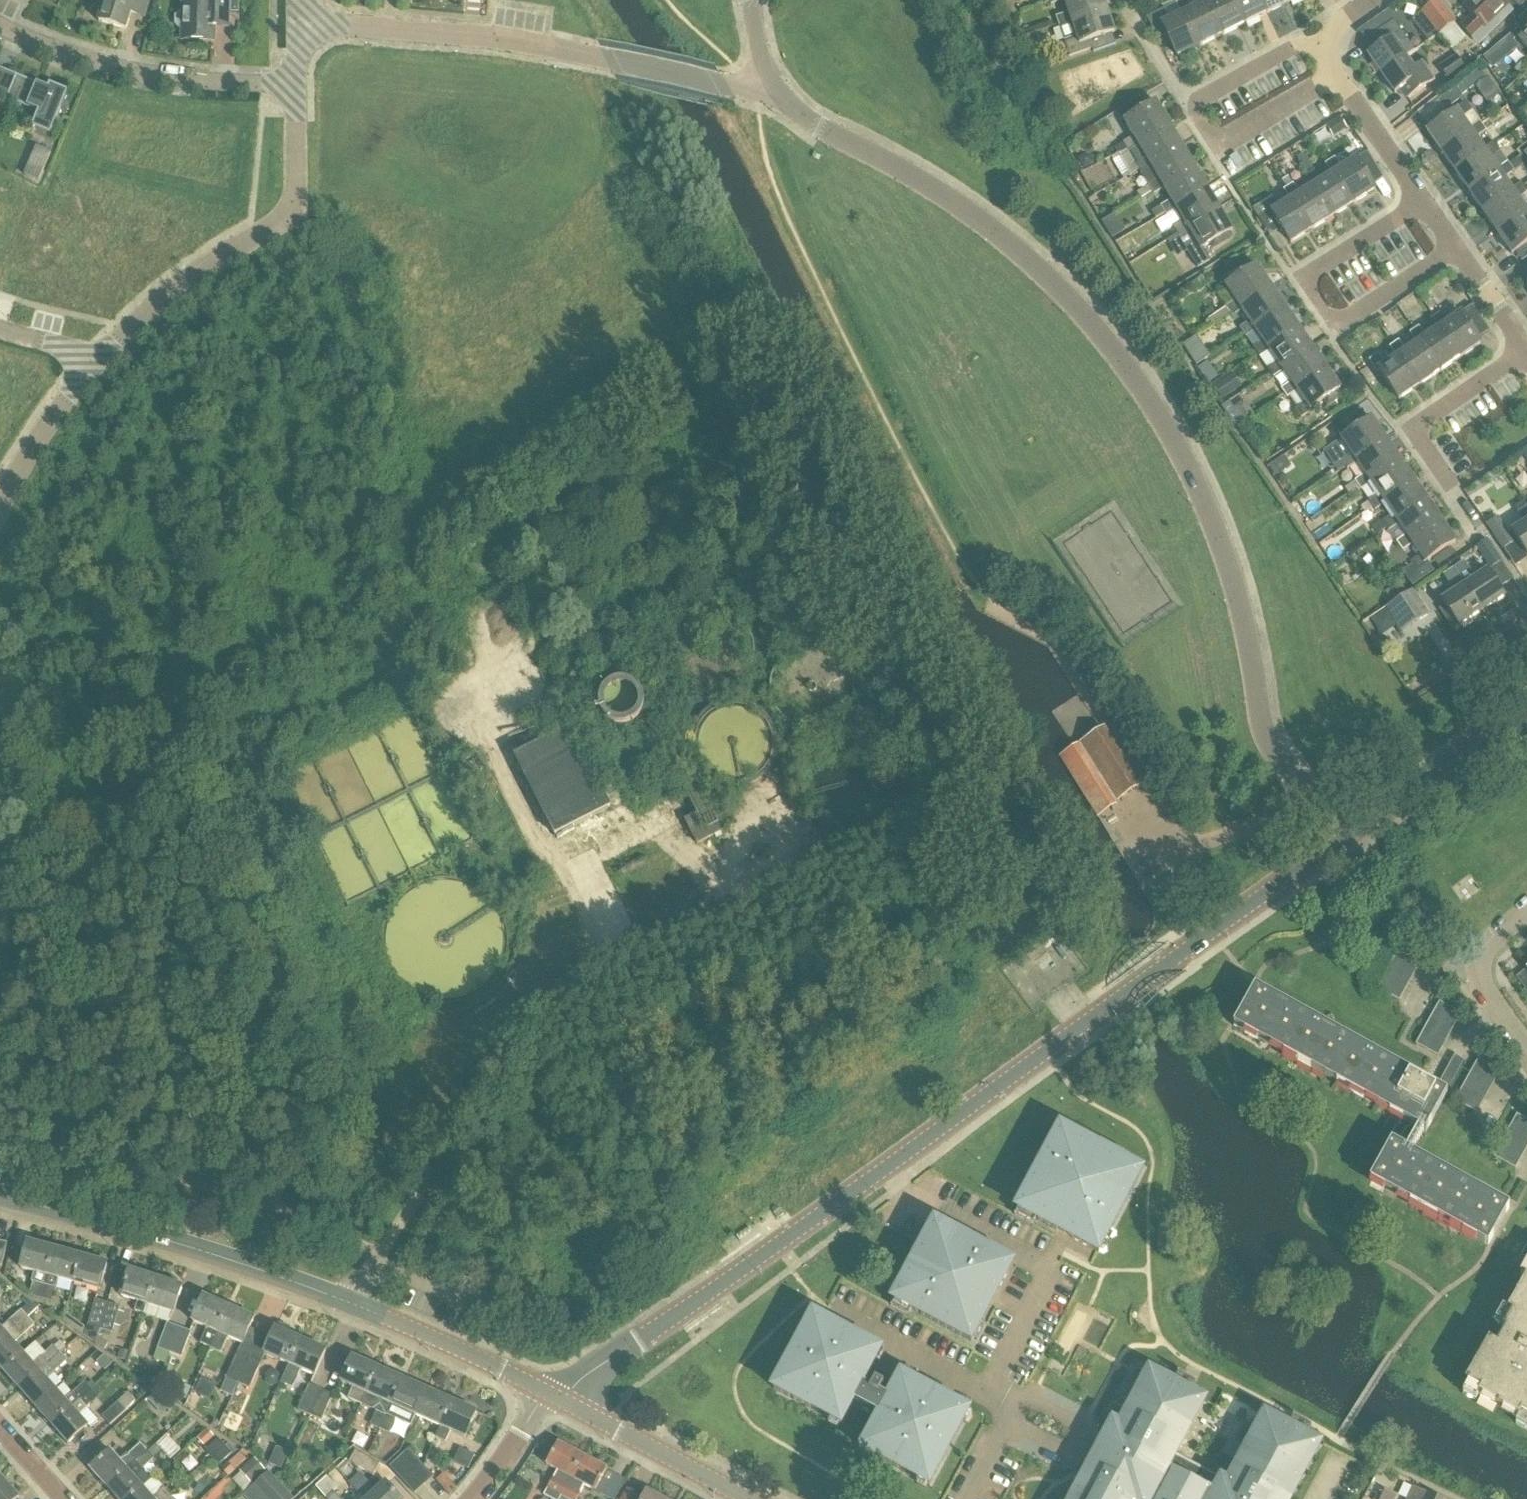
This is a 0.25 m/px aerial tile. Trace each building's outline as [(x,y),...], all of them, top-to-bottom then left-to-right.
[(149,0),(105,0),(99,22),(126,30),(130,14),(144,18),(149,0)] [(175,25),(179,29),(183,29),(183,40),(213,41),(214,24),(217,21),(227,21),(228,11),(238,12),(239,0),(195,0),(189,0),(184,0),(184,13),(179,13),(175,17),(175,25)] [(1107,8),(1105,0),(1067,0),(1070,10),(1057,14),(1061,25),(1074,21),(1074,19),(1107,8)] [(1202,5),(1190,11),(1185,0),(1175,5),(1180,16),(1183,14),(1199,47),(1221,36),(1205,4),(1202,5)] [(1202,5),(1205,4),(1221,36),(1243,25),(1231,0),(1200,0),(1202,5)] [(1243,25),(1265,14),(1258,0),(1231,0),(1243,25)] [(1265,14),(1287,4),(1285,0),(1258,0),(1265,14)] [(1454,24),(1456,22),(1439,0),(1438,0),(1421,13),(1440,36),(1451,50),(1465,38),(1454,24)] [(1501,0),(1473,0),(1464,9),(1472,17),(1460,28),(1472,40),(1494,18),(1496,19),(1508,7),(1501,0)] [(1074,19),(1074,21),(1079,34),(1066,39),(1066,40),(1064,41),(1069,57),(1092,49),(1089,41),(1116,32),(1107,8),(1074,19)] [(1183,14),(1180,16),(1168,22),(1162,11),(1146,19),(1157,40),(1165,36),(1176,58),(1199,47),(1183,14)] [(1380,74),(1405,57),(1397,46),(1407,39),(1394,20),(1367,39),(1373,49),(1366,53),(1380,74)] [(1493,71),(1519,50),(1514,43),(1523,36),(1519,31),(1484,60),(1493,71)] [(1519,42),(1526,49),(1526,33),(1519,42)] [(1405,57),(1380,74),(1394,93),(1402,88),(1408,98),(1425,86),(1435,80),(1421,60),(1412,67),(1405,57)] [(1449,78),(1463,69),(1455,58),(1442,68),(1449,78)] [(1445,111),(1463,98),(1461,96),(1486,78),(1480,69),(1456,88),(1438,101),(1445,111)] [(7,100),(39,113),(32,129),(51,137),(69,93),(50,85),(49,89),(17,76),(7,72),(0,90),(0,97),(7,100)] [(1137,143),(1169,124),(1156,102),(1145,108),(1140,100),(1119,112),(1124,121),(1133,136),(1122,142),(1126,150),(1127,152),(1138,145),(1137,143)] [(1471,133),(1469,131),(1461,119),(1471,112),(1465,103),(1453,112),(1455,113),(1427,133),(1441,154),(1471,133)] [(1486,133),(1481,126),(1479,123),(1469,131),(1471,133),(1441,154),(1455,174),(1485,153),(1483,151),(1475,140),(1486,133)] [(1149,164),(1181,145),(1169,124),(1137,143),(1138,145),(1127,152),(1126,150),(1112,158),(1124,179),(1139,171),(1140,173),(1151,167),(1149,164)] [(1499,173),(1498,171),(1490,160),(1500,153),(1493,144),(1483,151),(1485,153),(1455,174),(1470,194),(1499,173)] [(1151,167),(1140,173),(1148,186),(1151,192),(1153,194),(1164,188),(1162,185),(1193,167),(1181,145),(1149,164),(1151,167)] [(36,146),(24,175),(39,181),(51,152),(36,146)] [(1304,154),(1297,158),(1308,176),(1304,178),(1310,189),(1314,187),(1332,218),(1353,205),(1334,174),(1331,176),(1319,183),(1313,173),(1315,172),(1304,154)] [(1334,174),(1353,205),(1375,192),(1371,186),(1383,179),(1378,172),(1367,154),(1356,161),(1341,170),(1335,159),(1325,165),(1331,176),(1334,174)] [(1513,193),(1512,191),(1504,180),(1526,164),(1520,156),(1508,165),(1507,164),(1498,171),(1499,173),(1470,194),(1484,214),(1493,207),(1513,193)] [(1175,207),(1206,188),(1193,167),(1162,185),(1164,188),(1171,200),(1160,206),(1165,216),(1176,209),(1175,207)] [(1526,211),(1518,200),(1526,194),(1526,191),(1522,184),(1512,191),(1513,193),(1493,207),(1484,214),(1498,234),(1526,214),(1526,212),(1526,211)] [(1314,187),(1310,189),(1299,196),(1292,185),(1284,191),(1290,201),(1293,199),(1312,230),(1332,218),(1314,187)] [(1187,229),(1218,210),(1206,188),(1175,207),(1176,209),(1183,221),(1173,227),(1178,237),(1189,231),(1187,229)] [(1293,199),(1290,201),(1278,208),(1272,197),(1253,209),(1270,237),(1282,229),(1290,243),(1312,230),(1293,199)] [(1187,229),(1189,231),(1195,241),(1184,248),(1190,258),(1196,269),(1211,260),(1204,247),(1209,244),(1213,250),(1234,239),(1230,232),(1231,231),(1218,210),(1187,229)] [(1498,234),(1512,255),(1526,245),(1526,214),(1498,234)] [(1240,307),(1271,286),(1257,265),(1226,286),(1236,300),(1225,306),(1232,316),(1242,309),(1240,307)] [(1254,327),(1285,307),(1271,286),(1240,307),(1242,309),(1249,321),(1239,327),(1245,337),(1256,330),(1254,327)] [(1434,317),(1430,319),(1437,329),(1440,328),(1460,358),(1481,344),(1477,339),(1470,327),(1481,320),(1472,306),(1460,313),(1461,314),(1446,323),(1439,313),(1436,308),(1431,312),(1434,317)] [(1268,347),(1298,327),(1285,307),(1254,327),(1256,330),(1263,341),(1253,348),(1259,357),(1269,350),(1268,347)] [(1281,368),(1312,348),(1298,327),(1268,347),(1269,350),(1277,362),(1266,368),(1272,377),(1282,370),(1281,368)] [(1414,330),(1410,333),(1417,343),(1419,342),(1439,372),(1460,358),(1440,328),(1437,329),(1425,338),(1419,328),(1418,327),(1414,330)] [(1419,342),(1417,343),(1405,351),(1398,341),(1389,347),(1396,357),(1399,356),(1419,385),(1439,372),(1419,342)] [(1295,389),(1325,368),(1312,348),(1281,368),(1282,370),(1290,382),(1280,389),(1286,398),(1296,392),(1295,389)] [(1399,356),(1396,357),(1385,365),(1377,354),(1369,360),(1377,372),(1380,371),(1399,399),(1419,385),(1399,356)] [(1295,389),(1296,392),(1304,403),(1294,409),(1300,418),(1312,410),(1311,408),(1322,400),(1328,409),(1343,398),(1338,390),(1339,389),(1325,368),(1295,389)] [(1356,461),(1387,440),(1373,419),(1329,448),(1339,462),(1342,461),(1348,469),(1357,463),(1356,461)] [(1370,480),(1401,460),(1387,440),(1356,461),(1357,463),(1365,474),(1355,481),(1361,490),(1371,483),(1370,480)] [(1383,501),(1414,481),(1401,460),(1370,480),(1371,483),(1379,494),(1369,501),(1375,510),(1385,503),(1383,501)] [(1397,521),(1428,502),(1414,481),(1383,501),(1385,503),(1393,515),(1384,522),(1389,530),(1399,524),(1397,521)] [(1373,507),(1369,501),(1361,506),(1365,512),(1373,507)] [(1411,542),(1441,522),(1428,502),(1397,521),(1399,524),(1407,536),(1397,542),(1403,551),(1412,544),(1411,542)] [(1518,513),(1525,523),(1512,532),(1526,554),(1526,507),(1518,513)] [(1503,550),(1515,542),(1498,517),(1486,525),(1503,550)] [(1411,542),(1412,544),(1420,556),(1410,562),(1412,565),(1402,572),(1412,587),(1434,571),(1428,561),(1455,543),(1441,522),(1411,542)] [(1491,569),(1502,562),(1503,562),(1488,540),(1476,548),(1491,569)] [(1454,569),(1483,613),(1505,598),(1488,571),(1475,580),(1465,562),(1454,569)] [(1460,627),(1483,613),(1454,569),(1444,576),(1455,593),(1443,601),(1446,606),(1439,610),(1453,630),(1459,626),(1460,627)] [(1342,589),(1350,584),(1344,574),(1337,579),(1342,589)] [(1402,632),(1430,614),(1416,592),(1388,610),(1402,632)] [(604,633),(599,635),(598,637),(596,640),(595,642),(595,645),(595,649),(597,651),(598,653),(599,655),(601,656),(603,658),(608,659),(613,658),(616,656),(618,654),(619,653),(621,651),(622,648),(622,644),(621,642),(621,640),(619,637),(617,635),(615,634),(613,633),(611,632),(608,632),(606,632),(604,633)] [(569,669),(564,672),(563,674),(561,676),(561,679),(560,682),(561,685),(562,688),(563,690),(565,691),(566,693),(568,694),(573,695),(579,694),(582,693),(584,691),(585,690),(586,688),(587,685),(587,681),(586,679),(586,676),(584,674),(582,672),(580,670),(578,669),(576,669),(573,669),(571,669),(569,669)] [(618,694),(612,698),(609,701),(608,704),(607,707),(606,711),(607,715),(608,719),(610,721),(612,723),(614,725),(617,727),(623,729),(630,727),(634,725),(637,723),(638,721),(639,718),(641,714),(641,710),(640,707),(639,704),(637,700),(635,698),(632,696),(630,694),(626,694),(623,694),(621,694),(618,694)] [(571,730),(516,758),(556,836),(611,808),(571,730)] [(1098,817),(1117,802),(1140,787),(1104,730),(1080,745),(1060,756),(1098,817)] [(698,845),(733,827),(721,803),(686,821),(698,845)] [(331,857),(354,893),(374,881),(351,845),(331,857)] [(1060,929),(1014,962),(1048,999),(1068,1025),(1093,1008),(1078,983),(1091,972),(1060,929)] [(1424,961),(1402,949),(1396,960),(1418,972),(1424,961)] [(1418,972),(1396,960),(1390,970),(1412,982),(1418,972)] [(1412,982),(1390,970),(1384,981),(1406,993),(1412,982)] [(1378,991),(1400,1004),(1406,993),(1384,981),(1378,991)] [(1436,1088),(1257,989),(1235,1028),(1418,1130),(1406,1151),(1393,1143),(1372,1183),(1490,1248),(1511,1209),(1414,1155),(1426,1133),(1428,1134),(1449,1095),(1464,1061),(1454,1055),(1436,1088)] [(1439,1059),(1462,1016),(1439,1003),(1416,1047),(1439,1059)] [(1502,1072),(1479,1060),(1473,1071),(1496,1083),(1502,1072)] [(1496,1083),(1473,1071),(1467,1081),(1490,1094),(1496,1083)] [(1490,1094),(1467,1081),(1462,1092),(1484,1104),(1490,1094)] [(1456,1103),(1478,1115),(1484,1104),(1462,1092),(1456,1103)] [(1518,1115),(1512,1126),(1526,1134),(1526,1120),(1518,1115)] [(1512,1126),(1506,1136),(1526,1147),(1526,1134),(1512,1126)] [(1017,1210),(1019,1211),(1021,1206),(1029,1211),(1027,1214),(1037,1219),(1036,1220),(1056,1231),(1058,1227),(1074,1235),(1071,1239),(1098,1253),(1142,1172),(1140,1171),(1138,1176),(1130,1171),(1132,1168),(1123,1163),(1123,1162),(1061,1129),(1060,1130),(1064,1132),(1060,1141),(1056,1139),(1051,1148),(1050,1148),(1017,1210)] [(1506,1136),(1501,1147),(1524,1159),(1526,1153),(1526,1147),(1506,1136)] [(1495,1157),(1518,1170),(1524,1159),(1501,1147),(1495,1157)] [(926,1242),(925,1242),(894,1301),(895,1302),(898,1297),(906,1302),(904,1306),(912,1310),(912,1311),(971,1342),(972,1341),(967,1338),(972,1330),(975,1332),(980,1324),(981,1324),(991,1305),(987,1303),(995,1288),(999,1290),(1012,1265),(935,1224),(934,1225),(939,1228),(934,1236),(931,1234),(926,1242)] [(42,1300),(55,1249),(28,1242),(21,1269),(36,1273),(29,1296),(42,1300)] [(72,1283),(80,1256),(55,1249),(42,1300),(53,1303),(59,1279),(72,1283)] [(100,1290),(107,1263),(80,1256),(72,1283),(100,1290)] [(1520,1257),(1484,1321),(1499,1329),(1465,1391),(1526,1425),(1526,1261),(1520,1257)] [(130,1270),(121,1296),(137,1301),(134,1311),(143,1314),(144,1312),(147,1304),(155,1278),(130,1270)] [(174,1313),(182,1287),(155,1278),(147,1304),(174,1313)] [(218,1333),(229,1307),(204,1296),(193,1322),(207,1328),(201,1343),(211,1348),(218,1333)] [(100,1329),(108,1303),(95,1299),(85,1336),(96,1344),(100,1329)] [(29,1318),(28,1317),(37,1309),(32,1303),(23,1311),(22,1310),(1,1328),(0,1327),(0,1344),(29,1318)] [(112,1333),(121,1306),(108,1303),(100,1329),(112,1333)] [(243,1344),(254,1319),(229,1307),(218,1333),(211,1348),(222,1353),(229,1338),(243,1344)] [(880,1353),(881,1352),(823,1321),(823,1323),(822,1326),(812,1321),(815,1316),(813,1316),(795,1349),(796,1350),(793,1356),(792,1356),(779,1379),(781,1380),(784,1381),(779,1390),(775,1388),(774,1389),(831,1420),(832,1418),(831,1418),(833,1415),(842,1420),(840,1424),(841,1425),(853,1403),(880,1417),(868,1440),(869,1440),(872,1442),(867,1451),(863,1448),(862,1450),(919,1480),(920,1479),(921,1476),(930,1481),(928,1485),(929,1486),(948,1452),(947,1452),(950,1445),(951,1446),(963,1422),(962,1422),(961,1422),(959,1421),(964,1411),(968,1414),(969,1412),(912,1382),(910,1386),(901,1381),(903,1377),(902,1376),(897,1385),(871,1370),(875,1362),(871,1360),(875,1351),(880,1353)] [(25,1354),(15,1343),(35,1325),(29,1318),(0,1344),(0,1367),(5,1373),(25,1354)] [(170,1353),(180,1328),(167,1323),(158,1348),(154,1360),(166,1364),(170,1353)] [(290,1330),(289,1328),(281,1324),(278,1325),(277,1329),(276,1328),(264,1354),(290,1365),(302,1340),(289,1334),(290,1330)] [(182,1358),(191,1332),(180,1328),(170,1353),(182,1358)] [(302,1340),(290,1365),(281,1383),(293,1389),(301,1370),(315,1376),(326,1351),(302,1340)] [(20,1389),(61,1354),(54,1346),(33,1364),(25,1354),(5,1373),(20,1389)] [(239,1383),(250,1358),(238,1352),(226,1378),(221,1391),(233,1396),(239,1383)] [(36,1408),(56,1390),(47,1379),(67,1361),(61,1354),(20,1389),(36,1408)] [(362,1405),(379,1369),(352,1357),(341,1382),(353,1388),(348,1399),(362,1405)] [(250,1388),(262,1363),(250,1358),(239,1383),(250,1388)] [(380,1430),(403,1379),(379,1369),(362,1405),(377,1411),(370,1426),(380,1430)] [(167,1374),(161,1387),(174,1393),(173,1395),(187,1401),(192,1387),(180,1383),(181,1380),(167,1374)] [(100,1396),(114,1398),(116,1379),(103,1377),(100,1396)] [(202,1378),(195,1394),(210,1400),(218,1385),(202,1378)] [(416,1415),(427,1390),(403,1379),(380,1430),(389,1434),(396,1420),(411,1427),(416,1415)] [(52,1426),(93,1390),(86,1381),(65,1400),(56,1390),(36,1408),(52,1426)] [(1167,1381),(1130,1450),(1124,1447),(1110,1474),(1098,1467),(1091,1481),(1084,1477),(1072,1498),(1291,1498),(1320,1444),(1265,1415),(1229,1483),(1176,1455),(1205,1400),(1173,1384),(1173,1385),(1167,1381)] [(310,1415),(321,1389),(310,1384),(298,1410),(310,1415)] [(322,1421),(333,1395),(321,1389),(310,1415),(322,1421)] [(93,1390),(52,1426),(68,1444),(88,1426),(80,1417),(88,1409),(87,1408),(99,1397),(93,1390)] [(440,1426),(452,1401),(427,1390),(416,1415),(440,1426)] [(110,1425),(126,1411),(125,1410),(135,1402),(128,1394),(102,1416),(110,1425)] [(465,1437),(477,1412),(452,1401),(440,1426),(435,1437),(446,1442),(451,1431),(465,1437)] [(205,1448),(216,1438),(208,1430),(198,1438),(205,1448)] [(161,1441),(175,1454),(182,1446),(168,1434),(161,1441)] [(213,1458),(226,1446),(219,1438),(205,1450),(213,1458)] [(109,1489),(149,1452),(141,1443),(129,1454),(128,1453),(119,1460),(111,1451),(91,1469),(109,1489)] [(226,1446),(213,1458),(219,1465),(232,1454),(233,1455),(238,1450),(229,1444),(226,1446)] [(558,1444),(547,1466),(557,1471),(544,1496),(549,1498),(560,1498),(583,1457),(558,1444)] [(399,1458),(425,1485),(434,1477),(409,1449),(399,1458)] [(373,1476),(380,1464),(356,1450),(349,1461),(373,1476)] [(144,1489),(144,1488),(152,1481),(144,1470),(143,1469),(155,1459),(149,1452),(109,1489),(118,1498),(133,1498),(144,1489)] [(251,1484),(266,1471),(254,1457),(239,1471),(251,1484)] [(560,1498),(578,1498),(585,1485),(596,1491),(607,1471),(583,1457),(560,1498)] [(415,1494),(425,1485),(399,1458),(389,1467),(415,1494)] [(294,1498),(270,1471),(244,1496),(247,1498),(295,1498),(294,1498)] [(386,1483),(374,1493),(358,1475),(349,1484),(362,1498),(401,1498),(386,1483)] [(335,1492),(338,1488),(327,1476),(316,1486),(327,1498),(341,1498),(335,1492)] [(3,1479),(0,1482),(0,1498),(18,1498),(19,1497),(3,1479)] [(171,1495),(164,1488),(152,1498),(144,1489),(133,1498),(167,1498),(171,1495)] [(621,1498),(637,1498),(639,1494),(627,1488),(621,1498)] [(1416,1488),(1411,1498),(1438,1498),(1416,1488)] [(1397,1496),(1385,1490),(1382,1497),(1385,1498),(1396,1498),(1397,1496)]
